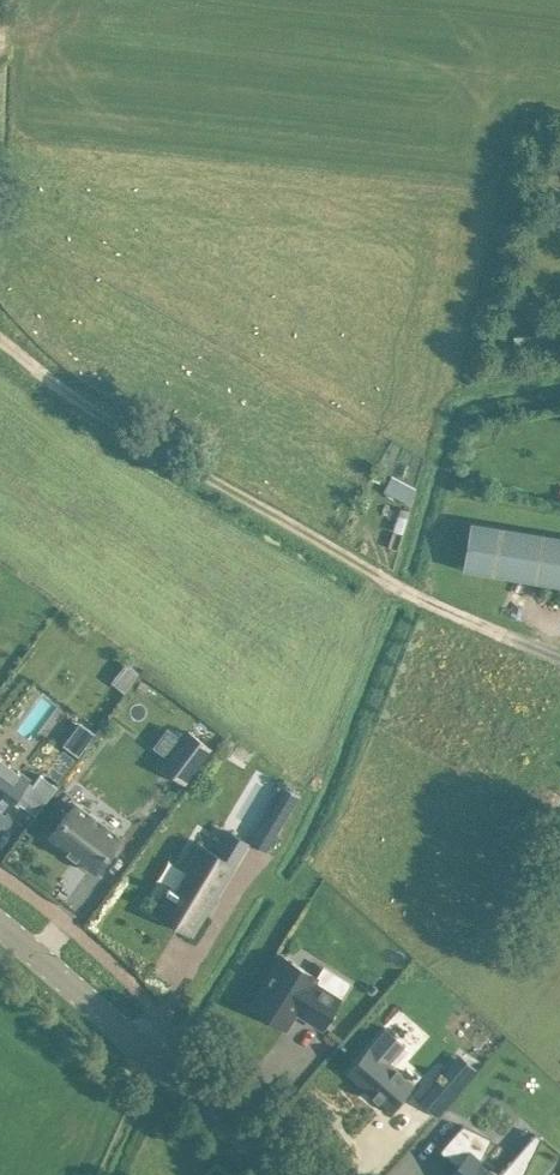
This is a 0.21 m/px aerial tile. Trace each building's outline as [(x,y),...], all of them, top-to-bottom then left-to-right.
[(383,488),(409,499),(416,485),(389,474),(383,488)] [(559,586),(559,535),(471,521),(463,569),(559,586)] [(122,672),(131,679),(139,669),(129,662),(122,672)] [(184,782),(210,747),(188,730),(162,765),(184,782)] [(6,810),(16,796),(21,800),(20,802),(35,814),(57,786),(41,774),(32,785),(27,781),(29,779),(0,758),(0,806),(6,810)] [(284,785),(279,792),(294,801),(298,794),(284,785)] [(97,872),(122,838),(76,804),(51,837),(69,851),(68,852),(78,860),(79,858),(97,872)] [(267,813),(250,842),(265,851),(282,822),(267,813)] [(194,935),(250,842),(232,832),(219,854),(197,840),(182,865),(190,870),(177,891),(169,887),(154,912),(194,935)] [(251,1005),(286,1028),(296,1011),(322,1027),(341,997),(315,981),(318,977),(282,955),(251,1005)] [(370,1044),(346,1072),(390,1111),(414,1083),(390,1062),(405,1044),(386,1027),(371,1045),(370,1044)] [(438,1079),(419,1100),(436,1116),(460,1088),(440,1070),(435,1076),(438,1079)] [(440,1150),(456,1164),(459,1166),(454,1174),(497,1174),(480,1160),(491,1137),(462,1124),(440,1150)] [(532,1157),(531,1156),(519,1150),(497,1174),(524,1174),(532,1157)]
